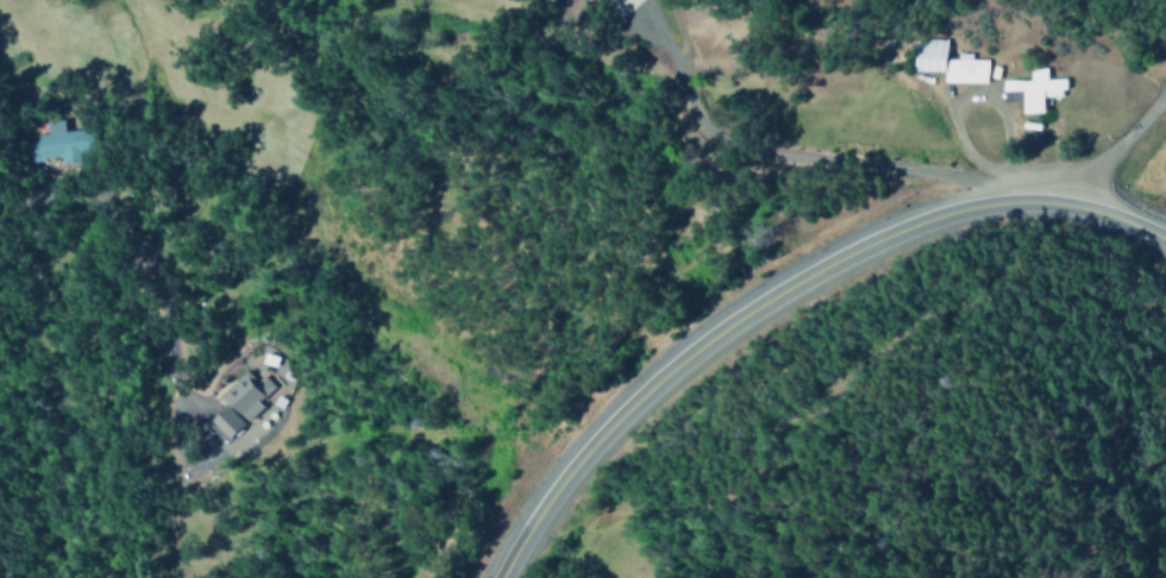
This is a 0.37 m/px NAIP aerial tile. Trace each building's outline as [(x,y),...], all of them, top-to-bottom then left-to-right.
[(941,83),(985,84),(985,60),(969,60),(969,54),(954,53),(954,60),(943,60),(943,39),(913,39),(912,71),(941,72),(941,83)] [(1022,114),(1042,113),(1042,97),(1063,97),(1062,79),(1045,79),(1045,68),(1028,68),(1028,80),(1001,80),(1001,91),(1021,91),(1022,114)] [(46,122),(48,133),(38,135),(38,139),(28,141),(32,161),(60,157),(61,164),(81,161),(80,152),(89,151),(86,128),(66,131),(64,120),(46,122)] [(223,437),(240,421),(242,423),(259,407),(256,403),(272,387),(261,375),(254,382),(244,370),(215,397),(223,406),(207,420),(223,437)]
